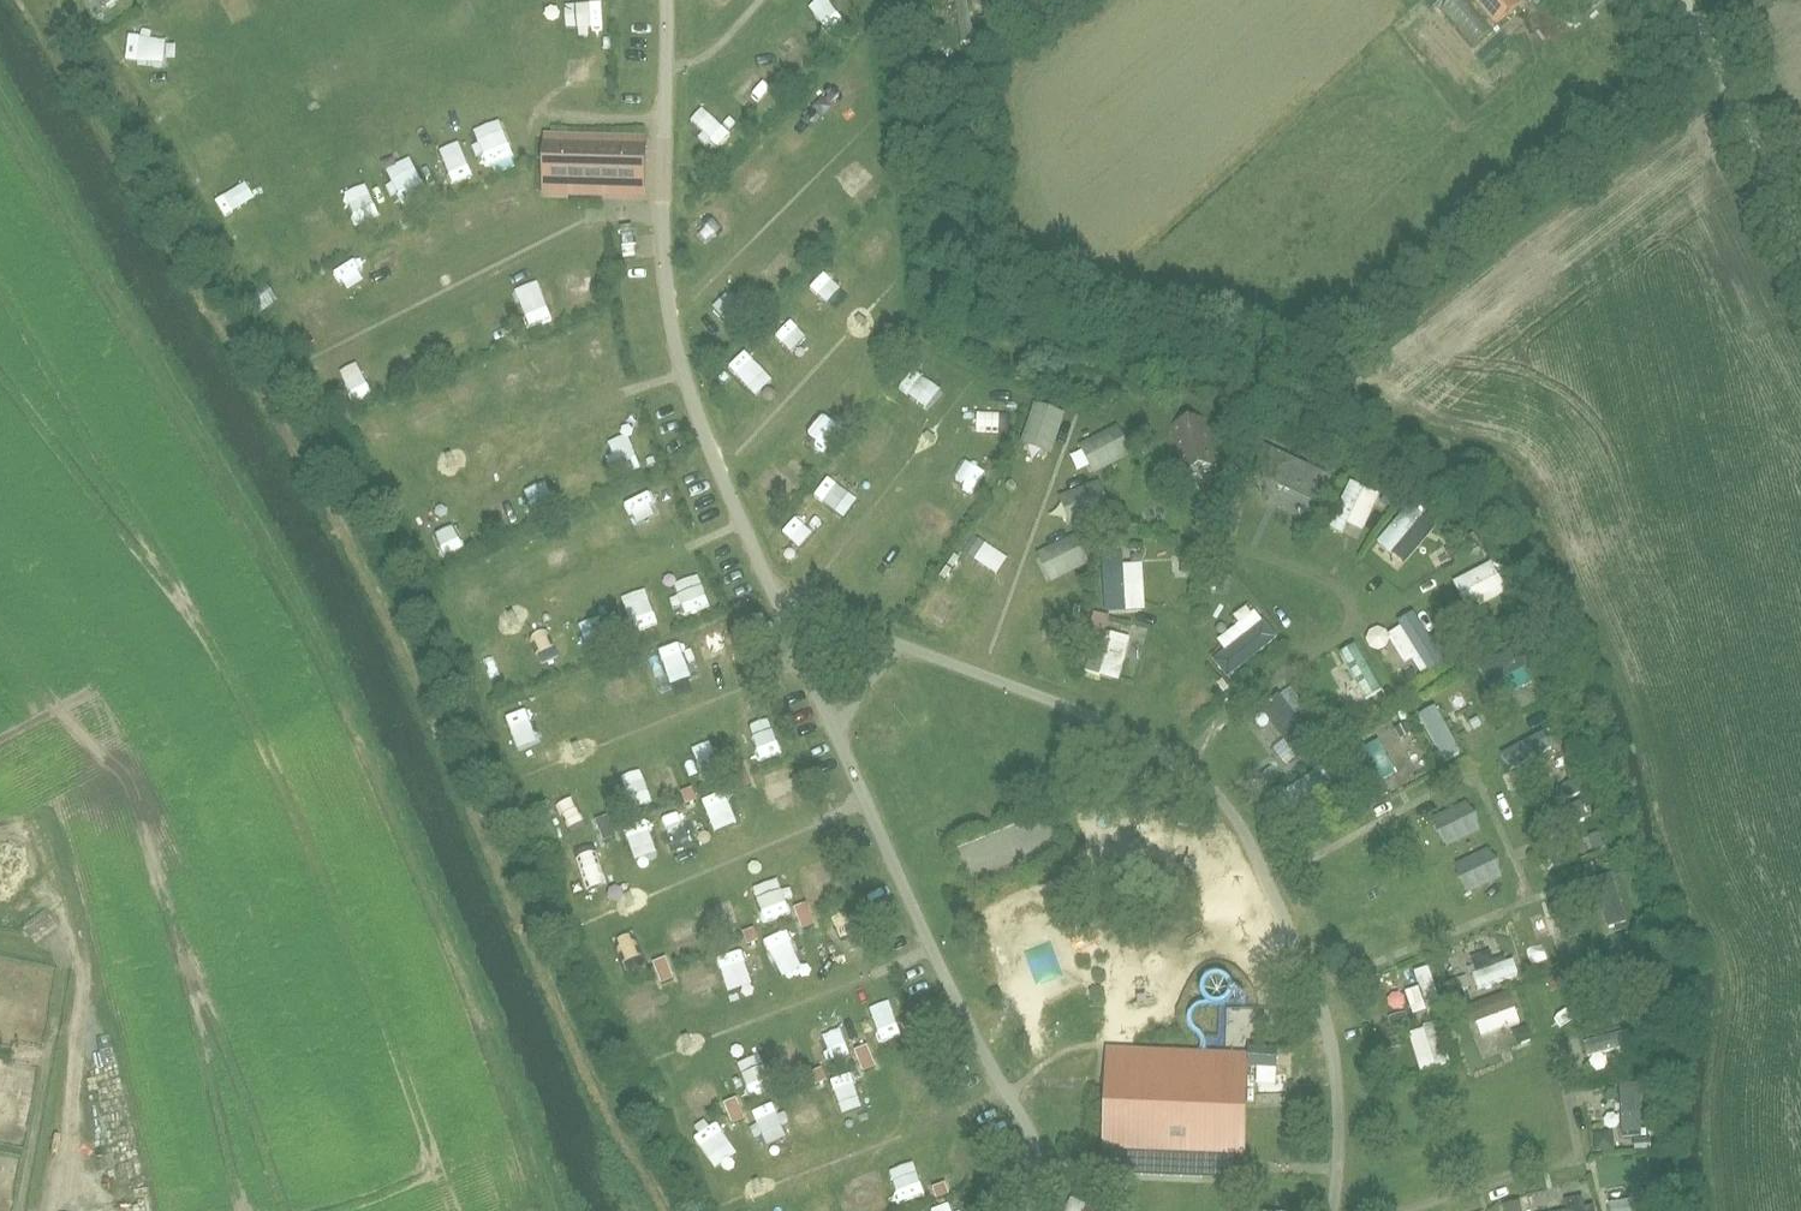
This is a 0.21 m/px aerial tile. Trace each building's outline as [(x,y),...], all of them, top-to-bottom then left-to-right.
[(103,10),(119,0),(97,0),(103,10)] [(1018,8),(1032,0),(1013,0),(1018,8)] [(1497,25),(1520,5),(1515,0),(1475,0),(1497,25)] [(602,7),(573,8),(574,32),(603,31),(602,7)] [(690,120),(717,148),(733,133),(705,105),(690,120)] [(479,135),(486,164),(514,157),(507,128),(479,135)] [(553,141),(551,187),(639,190),(641,144),(553,141)] [(405,211),(424,201),(413,178),(393,187),(405,211)] [(349,235),(374,229),(368,206),(343,212),(349,235)] [(624,259),(636,258),(633,227),(620,228),(624,259)] [(744,349),(727,365),(747,387),(765,371),(744,349)] [(1055,453),(1062,407),(1029,402),(1021,447),(1055,453)] [(1204,418),(1171,424),(1182,474),(1216,468),(1204,418)] [(1091,473),(1131,454),(1116,424),(1076,443),(1091,473)] [(1328,477),(1266,448),(1253,476),(1316,504),(1328,477)] [(1328,526),(1341,531),(1345,523),(1363,530),(1377,492),(1346,480),(1328,526)] [(1100,481),(1058,492),(1066,523),(1108,512),(1100,481)] [(1404,503),(1376,543),(1405,564),(1433,524),(1404,503)] [(792,518),(781,534),(800,546),(811,530),(792,518)] [(1048,582),(1088,561),(1073,533),(1034,553),(1048,582)] [(1142,561),(1122,562),(1121,551),(1100,552),(1103,612),(1144,610),(1142,561)] [(1497,557),(1451,580),(1466,611),(1512,588),(1497,557)] [(701,583),(676,590),(682,612),(707,605),(701,583)] [(636,633),(660,626),(653,601),(629,608),(636,633)] [(1243,633),(1261,618),(1247,602),(1230,617),(1243,633)] [(1090,630),(1103,633),(1107,616),(1094,613),(1090,630)] [(1260,618),(1210,660),(1226,679),(1276,637),(1260,618)] [(1431,680),(1446,670),(1415,618),(1398,628),(1431,680)] [(702,659),(724,650),(715,627),(693,635),(702,659)] [(1129,640),(1094,629),(1081,669),(1116,680),(1129,640)] [(1369,704),(1384,695),(1356,649),(1340,659),(1369,704)] [(1480,674),(1499,705),(1532,687),(1514,655),(1480,674)] [(1401,679),(1407,690),(1420,682),(1413,672),(1401,679)] [(1258,706),(1281,741),(1271,747),(1284,766),(1315,745),(1293,714),(1303,707),(1288,685),(1258,706)] [(1442,761),(1459,753),(1435,704),(1417,713),(1442,761)] [(1542,735),(1501,753),(1507,767),(1548,750),(1542,735)] [(1369,800),(1388,793),(1382,778),(1392,774),(1378,739),(1362,746),(1359,739),(1347,744),(1369,800)] [(744,766),(732,771),(740,791),(752,787),(744,766)] [(773,799),(797,789),(788,766),(764,776),(773,799)] [(1319,766),(1276,795),(1287,811),(1293,806),(1304,822),(1331,804),(1320,787),(1329,781),(1319,766)] [(1430,818),(1444,846),(1481,828),(1467,799),(1430,818)] [(1539,836),(1586,816),(1579,800),(1532,819),(1539,836)] [(606,822),(594,827),(602,847),(614,843),(606,822)] [(1452,860),(1462,890),(1500,878),(1491,848),(1452,860)] [(1589,879),(1606,930),(1627,923),(1610,872),(1589,879)] [(806,908),(795,912),(803,933),(815,928),(806,908)] [(852,909),(830,917),(839,942),(861,934),(852,909)] [(1511,958),(1494,964),(1488,949),(1466,957),(1478,988),(1517,974),(1511,958)] [(666,963),(654,968),(662,989),(674,984),(666,963)] [(1427,965),(1412,971),(1417,985),(1404,989),(1413,1016),(1442,1006),(1427,965)] [(1445,981),(1452,1002),(1470,996),(1463,975),(1445,981)] [(1512,999),(1470,1014),(1475,1029),(1517,1015),(1512,999)] [(1417,1072),(1449,1065),(1444,1039),(1430,1042),(1427,1027),(1409,1031),(1417,1072)] [(1102,1146),(1101,1174),(1243,1179),(1244,1159),(1244,1151),(1248,1066),(1258,1067),(1257,1085),(1274,1086),(1275,1067),(1275,1050),(1248,1049),(1248,1052),(1106,1046),(1102,1146)] [(867,1051),(855,1056),(863,1076),(875,1072),(867,1051)] [(1642,1149),(1640,1083),(1616,1084),(1616,1100),(1602,1100),(1603,1124),(1593,1125),(1594,1150),(1642,1149)] [(736,1105),(724,1110),(732,1130),(744,1125),(736,1105)] [(692,1135),(707,1159),(732,1143),(717,1120),(692,1135)] [(1101,1210),(1064,1196),(1059,1210),(1100,1210),(1101,1210)] [(1564,1210),(1594,1210),(1594,1205),(1582,1207),(1580,1196),(1563,1199),(1565,1210),(1564,1210)] [(1649,1196),(1608,1202),(1609,1210),(1651,1210),(1649,1196)] [(932,1210),(956,1210),(954,1201),(931,1206),(932,1210)]
